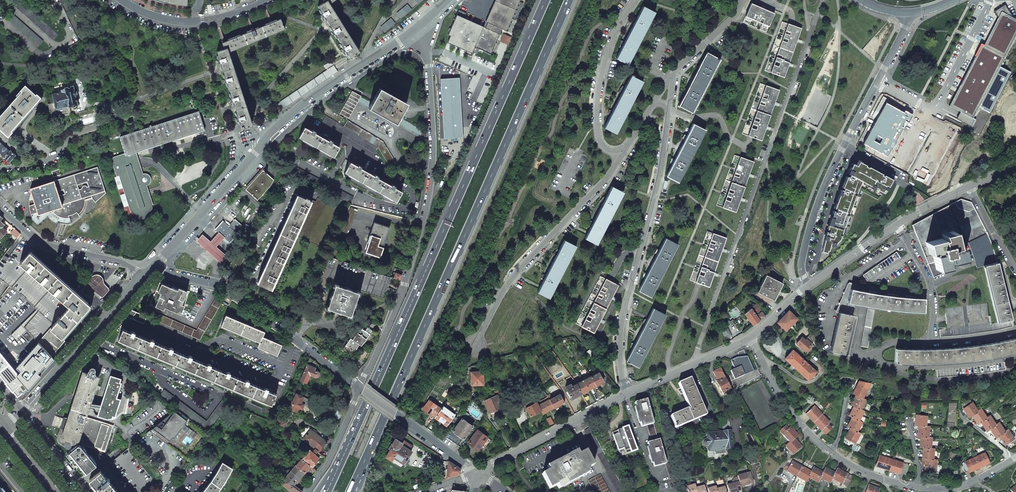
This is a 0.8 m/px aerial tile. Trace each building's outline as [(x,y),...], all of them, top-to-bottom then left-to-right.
[(331,30),(332,32),(333,34),(335,38),(337,37),(340,44),(339,44),(342,49),(345,53),(346,55),(347,54),(351,53),(353,55),(355,54),(359,52),(329,4),(335,0),(323,0),(324,2),(317,6),(320,10),(318,10),(321,15),(325,21),(331,30)] [(459,10),(447,35),(450,36),(447,43),(471,53),(473,50),(474,51),(475,48),(474,48),(475,46),(480,48),(480,47),(492,52),(499,34),(501,29),(507,32),(521,0),(495,0),(483,27),(464,18),(466,13),(459,10)] [(22,2),(17,7),(54,40),(58,34),(22,2)] [(397,13),(401,18),(411,9),(407,4),(397,13)] [(768,27),(774,14),(751,4),(745,17),(768,27)] [(949,105),(956,109),(958,110),(961,112),(973,118),(1013,41),(1015,34),(1015,19),(1012,17),(1004,5),(994,12),(999,18),(984,47),(981,46),(975,56),(953,99),(949,105)] [(616,59),(628,65),(655,13),(643,6),(636,19),(634,17),(632,21),(634,22),(624,43),(621,41),(620,45),(622,46),(616,59)] [(12,14),(7,19),(38,47),(43,42),(12,14)] [(380,27),(385,32),(395,23),(390,18),(380,27)] [(252,125),(228,52),(285,29),(280,19),(277,20),(276,19),(265,24),(265,25),(258,28),(258,27),(246,31),(246,33),(240,36),(239,34),(228,39),(228,40),(222,43),(224,49),(216,51),(218,55),(217,56),(218,61),(215,62),(216,64),(217,64),(219,67),(220,67),(224,80),(221,80),(222,83),(225,82),(227,86),(228,86),(230,93),(229,94),(230,99),(228,100),(228,102),(230,101),(231,105),(232,105),(233,105),(234,108),(235,112),(236,116),(237,118),(234,119),(234,121),(237,120),(239,125),(240,124),(241,129),(244,128),(243,127),(252,125)] [(797,40),(801,29),(792,26),(788,24),(770,73),(784,78),(788,65),(797,40)] [(686,94),(679,106),(691,113),(718,60),(706,54),(700,66),(698,65),(696,68),(698,70),(688,91),(685,89),(684,93),(686,94)] [(604,128),(616,134),(637,93),(643,82),(633,77),(633,76),(632,75),(631,76),(624,88),(622,87),(620,90),(623,91),(612,112),(609,111),(608,114),(610,116),(604,128)] [(441,79),(445,139),(463,137),(459,78),(441,79)] [(0,116),(0,129),(8,136),(13,131),(12,130),(41,98),(37,94),(36,95),(25,85),(21,90),(22,91),(0,116)] [(779,90),(766,85),(748,136),(751,137),(761,141),(766,127),(774,103),(779,90)] [(54,103),(48,104),(50,116),(71,112),(70,107),(71,107),(72,107),(73,108),(75,107),(76,106),(78,105),(75,95),(76,95),(77,94),(76,92),(75,91),(74,91),(73,86),(65,88),(65,89),(61,90),(61,92),(52,94),(54,103)] [(372,102),(368,108),(395,124),(407,103),(379,88),(372,102)] [(352,91),(340,113),(349,118),(357,102),(361,96),(353,92),(352,91)] [(361,96),(357,102),(368,108),(372,102),(361,96)] [(885,103),(863,144),(887,157),(895,142),(903,127),(901,126),(904,120),(908,123),(912,114),(904,110),(903,112),(885,103)] [(148,149),(205,130),(199,112),(120,138),(125,153),(126,156),(136,152),(140,151),(141,156),(149,153),(148,149)] [(403,119),(399,126),(426,141),(426,136),(426,132),(403,119)] [(672,164),(666,176),(678,182),(705,130),(693,124),(687,136),(684,135),(682,138),(685,140),(674,161),(671,159),(670,163),(672,164)] [(304,127),(299,137),(333,157),(339,147),(332,143),(332,141),(328,139),(327,141),(315,133),(315,132),(311,130),(311,131),(304,127)] [(1,154),(3,156),(9,162),(15,155),(10,151),(9,152),(0,143),(0,154),(1,154)] [(141,169),(136,152),(126,156),(125,153),(110,158),(116,176),(119,176),(120,175),(124,187),(123,187),(125,194),(126,193),(130,205),(128,205),(130,212),(132,211),(133,213),(134,215),(136,217),(137,217),(140,218),(141,218),(145,218),(148,216),(150,214),(151,213),(152,210),(152,208),(152,206),(151,205),(153,205),(150,196),(148,197),(146,191),(148,190),(147,185),(149,184),(150,183),(150,182),(151,181),(151,180),(151,179),(151,178),(150,176),(148,174),(146,174),(145,174),(144,174),(143,174),(141,169)] [(0,160),(5,165),(12,164),(9,162),(3,156),(0,160)] [(748,176),(753,162),(744,159),(740,157),(722,207),(735,212),(740,199),(748,176)] [(345,159),(341,167),(345,170),(344,172),(396,202),(401,192),(394,187),(395,186),(391,184),(390,185),(377,178),(378,176),(374,174),(373,175),(360,168),(361,167),(357,164),(356,166),(345,159)] [(856,166),(852,163),(849,169),(847,174),(849,174),(848,176),(848,177),(846,176),(841,187),(843,188),(843,189),(842,190),(841,190),(834,208),(836,209),(835,210),(835,211),(833,211),(827,229),(829,230),(829,231),(828,232),(826,232),(821,251),(827,253),(849,230),(853,216),(859,200),(863,192),(877,200),(892,185),(894,180),(868,167),(865,166),(865,165),(858,161),(856,166)] [(97,168),(30,189),(35,204),(29,206),(29,209),(31,215),(53,208),(55,211),(53,212),(55,214),(57,216),(59,217),(61,218),(64,218),(66,218),(70,217),(73,216),(75,214),(76,213),(78,214),(80,212),(82,210),(83,208),(84,206),(85,204),(85,199),(92,197),(92,198),(95,202),(105,193),(97,168)] [(263,170),(245,190),(257,200),(270,185),(273,180),(263,170)] [(584,239),(596,245),(624,192),(623,192),(624,191),(622,190),(621,191),(612,186),(605,199),(603,197),(601,200),(603,202),(593,223),(590,221),(589,225),(591,226),(584,239)] [(298,195),(258,283),(271,289),(274,281),(275,282),(277,278),(276,277),(283,262),(284,263),(285,259),(284,258),(288,251),(289,251),(290,247),(296,232),(307,208),(310,201),(308,200),(309,199),(305,197),(305,198),(298,195)] [(987,234),(971,202),(961,199),(912,225),(933,278),(949,271),(948,267),(936,270),(932,253),(928,254),(925,242),(937,235),(942,234),(953,231),(957,248),(961,248),(956,226),(959,224),(968,243),(973,256),(976,266),(977,268),(984,266),(997,263),(995,254),(990,241),(987,234)] [(297,232),(296,235),(321,246),(325,237),(327,238),(329,233),(327,232),(332,222),(334,223),(336,218),(334,217),(338,208),(319,200),(317,205),(311,202),(308,209),(307,208),(296,232),(297,232)] [(351,205),(340,230),(347,233),(359,207),(351,205)] [(238,234),(244,227),(239,223),(235,220),(235,219),(234,220),(230,224),(230,225),(229,226),(238,234)] [(230,243),(238,234),(229,226),(230,224),(226,221),(225,223),(223,221),(215,229),(215,230),(218,233),(219,234),(221,235),(224,238),(225,239),(227,240),(228,242),(229,242),(230,243)] [(374,222),(364,250),(366,251),(365,252),(380,257),(390,227),(374,222)] [(942,234),(942,238),(925,242),(928,254),(932,253),(936,270),(948,267),(947,263),(964,259),(961,248),(957,248),(953,231),(942,234)] [(216,247),(224,238),(218,233),(210,242),(216,247)] [(726,238),(713,233),(708,246),(695,282),(700,284),(709,287),(713,274),(722,250),(726,238)] [(223,264),(228,258),(216,247),(210,242),(202,235),(196,241),(223,264)] [(639,291),(650,297),(677,244),(665,238),(659,251),(657,249),(655,252),(657,254),(647,275),(644,274),(642,277),(645,278),(639,291)] [(537,292),(549,298),(576,246),(564,240),(558,252),(556,251),(553,254),(556,256),(545,277),(542,275),(541,279),(543,280),(537,292)] [(35,256),(30,252),(22,261),(22,260),(19,263),(20,263),(20,264),(69,307),(50,328),(38,342),(43,347),(51,356),(53,354),(65,341),(62,338),(90,306),(83,299),(78,295),(57,276),(35,256)] [(237,252),(229,266),(237,271),(245,257),(237,252)] [(863,275),(867,281),(900,258),(896,252),(863,275)] [(2,257),(0,260),(0,278),(5,282),(8,284),(10,286),(25,299),(35,308),(39,311),(24,327),(38,342),(39,340),(50,328),(69,307),(20,264),(10,255),(6,261),(2,257)] [(327,256),(318,276),(384,299),(391,278),(391,277),(327,256)] [(984,266),(997,323),(1011,319),(1009,311),(997,263),(984,266)] [(394,268),(391,277),(391,278),(400,280),(403,271),(394,268)] [(78,295),(83,299),(87,296),(89,298),(89,297),(90,297),(93,293),(94,293),(95,293),(97,294),(99,297),(101,298),(103,297),(104,297),(109,291),(109,290),(109,289),(108,288),(106,286),(104,284),(104,282),(103,280),(103,279),(102,277),(100,276),(98,275),(96,275),(93,276),(91,277),(81,291),(81,292),(78,295)] [(575,324),(594,333),(618,285),(600,276),(575,324)] [(767,276),(759,293),(775,301),(779,294),(784,284),(767,276)] [(177,290),(161,283),(158,292),(161,293),(159,296),(154,294),(149,305),(155,308),(156,306),(163,309),(165,307),(180,314),(184,305),(181,304),(187,291),(179,288),(177,290)] [(848,283),(836,312),(839,313),(852,316),(853,316),(856,304),(847,302),(850,289),(858,291),(859,286),(848,283)] [(335,284),(327,308),(350,316),(358,292),(335,284)] [(850,289),(847,302),(856,304),(868,307),(875,308),(887,309),(898,311),(912,312),(924,313),(924,299),(913,298),(895,297),(876,294),(858,291),(850,289)] [(225,297),(218,293),(196,331),(160,315),(157,321),(198,339),(200,340),(225,297)] [(969,327),(989,324),(989,316),(987,303),(944,308),(947,329),(956,328),(969,327)] [(750,309),(744,313),(753,326),(765,316),(756,304),(754,305),(752,304),(751,305),(751,307),(750,308),(750,309)] [(868,307),(861,346),(867,348),(875,308),(868,307)] [(39,311),(35,308),(25,319),(15,330),(31,348),(38,342),(24,327),(39,311)] [(628,362),(638,367),(643,357),(665,315),(653,308),(647,321),(645,319),(642,323),(645,324),(634,345),(631,344),(630,347),(632,349),(626,361),(626,362),(628,363),(628,362)] [(126,316),(195,346),(198,339),(157,321),(136,312),(131,310),(126,316)] [(788,312),(783,317),(791,325),(797,319),(792,313),(789,311),(788,312)] [(839,313),(830,351),(844,354),(852,316),(839,313)] [(235,319),(226,315),(221,326),(259,342),(257,347),(277,355),(281,345),(273,341),(274,340),(272,339),(271,340),(262,337),(264,332),(256,328),(256,327),(255,326),(254,327),(237,320),(238,319),(236,318),(235,319)] [(783,317),(782,318),(790,326),(791,325),(783,317)] [(782,318),(777,322),(786,331),(790,326),(782,318)] [(939,330),(940,337),(953,336),(970,334),(996,330),(1013,326),(1011,319),(997,323),(989,324),(969,327),(956,328),(947,329),(939,330)] [(360,328),(352,340),(359,345),(361,346),(369,334),(372,331),(368,328),(365,331),(360,328)] [(732,336),(728,328),(721,332),(725,340),(726,339),(728,338),(732,336)] [(128,331),(123,329),(118,339),(271,405),(272,402),(273,403),(275,399),(274,399),(275,396),(276,397),(276,395),(279,396),(283,388),(270,383),(268,389),(256,384),(255,385),(248,382),(249,381),(243,378),(242,380),(229,374),(230,373),(218,368),(217,369),(210,366),(211,365),(205,362),(204,364),(191,358),(192,356),(187,355),(188,354),(187,353),(186,354),(180,351),(179,353),(172,350),(173,348),(167,346),(166,347),(153,342),(154,340),(148,338),(147,339),(134,334),(135,332),(129,329),(128,331)] [(796,344),(805,351),(812,343),(808,336),(805,340),(801,337),(796,344)] [(350,338),(342,350),(351,356),(359,345),(352,340),(350,338)] [(895,363),(903,363),(910,363),(925,363),(942,363),(957,362),(973,360),(986,358),(998,356),(1007,354),(1015,353),(1015,338),(1015,339),(1005,341),(998,342),(984,345),(968,347),(953,348),(933,349),(911,350),(896,349),(895,363)] [(0,353),(0,375),(6,382),(6,383),(9,387),(13,391),(16,393),(17,396),(18,395),(22,392),(23,393),(23,392),(26,388),(39,374),(50,362),(52,360),(53,358),(52,357),(51,356),(43,347),(18,375),(0,353)] [(587,352),(591,357),(596,353),(592,348),(587,352)] [(796,369),(804,361),(793,350),(785,358),(796,369)] [(731,360),(735,369),(731,371),(734,379),(754,371),(747,356),(746,356),(737,357),(732,359),(731,360)] [(317,363),(310,358),(307,364),(313,367),(312,370),(314,370),(317,363)] [(804,361),(796,369),(802,375),(808,380),(816,372),(804,361)] [(313,367),(307,364),(300,380),(306,383),(310,375),(315,377),(316,377),(318,377),(318,376),(319,375),(319,374),(318,373),(318,372),(317,371),(314,370),(312,370),(313,367)] [(83,372),(64,429),(60,428),(57,437),(57,439),(57,441),(58,442),(59,443),(69,450),(77,444),(79,439),(82,440),(81,444),(104,451),(113,426),(86,417),(99,375),(94,373),(95,369),(94,369),(94,368),(93,367),(91,367),(91,368),(90,368),(87,373),(83,372)] [(716,382),(722,393),(731,389),(722,373),(720,368),(713,372),(718,382),(716,382)] [(471,372),(471,385),(484,385),(483,371),(471,372)] [(598,373),(591,377),(596,386),(603,382),(598,373)] [(110,376),(97,416),(107,419),(112,418),(112,416),(115,417),(120,399),(116,398),(121,383),(120,383),(121,379),(119,378),(120,378),(118,377),(117,378),(110,376)] [(591,376),(584,380),(588,389),(596,386),(591,377),(591,376)] [(676,428),(706,415),(690,378),(678,383),(681,390),(680,391),(678,391),(681,394),(682,393),(688,405),(686,406),(676,410),(677,411),(677,413),(670,416),(675,426),(674,427),(675,428),(676,428)] [(584,380),(576,384),(581,393),(588,389),(584,380)] [(570,384),(565,387),(571,399),(581,393),(576,384),(571,387),(570,384)] [(858,384),(853,393),(856,395),(851,404),(854,406),(849,416),(852,417),(847,427),(850,428),(845,438),(854,443),(860,433),(856,431),(862,422),(858,420),(864,411),(860,409),(866,400),(862,398),(867,389),(858,384)] [(490,394),(492,397),(497,395),(498,397),(502,395),(498,389),(490,394)] [(207,422),(164,390),(159,396),(176,409),(208,433),(228,405),(222,401),(207,422)] [(313,401),(296,394),(292,403),(291,403),(288,408),(297,412),(299,407),(302,409),(304,404),(311,407),(313,401)] [(550,394),(547,396),(549,399),(554,408),(564,403),(559,394),(552,398),(550,394)] [(492,397),(484,401),(489,413),(502,407),(498,397),(497,395),(492,397)] [(540,410),(542,414),(543,414),(554,408),(549,399),(547,396),(536,402),(540,410)] [(536,402),(533,397),(528,399),(529,402),(524,405),(530,416),(540,410),(536,402)] [(635,403),(641,427),(647,425),(653,424),(647,399),(635,403)] [(429,400),(423,408),(432,415),(432,414),(435,416),(441,409),(429,400)] [(972,402),(963,408),(969,417),(972,415),(978,424),(981,422),(987,431),(990,429),(996,438),(999,436),(1005,445),(1014,439),(1013,437),(1010,434),(1007,429),(1004,431),(998,423),(995,425),(989,416),(986,418),(980,409),(977,411),(972,402)] [(833,426),(811,403),(803,410),(825,433),(833,426)] [(441,409),(435,416),(434,417),(446,426),(455,414),(443,406),(441,409)] [(208,433),(176,409),(149,431),(188,460),(198,447),(208,433)] [(923,448),(922,458),(921,464),(925,464),(924,469),(935,471),(936,465),(936,459),(933,459),(934,448),(930,448),(931,437),(928,437),(929,426),(925,426),(926,416),(916,415),(915,425),(918,425),(917,436),(921,436),(919,447),(923,448)] [(287,423),(278,416),(276,423),(276,424),(283,429),(287,423)] [(721,418),(723,431),(730,430),(729,417),(722,417),(721,418)] [(462,418),(453,430),(452,431),(463,438),(463,439),(473,427),(462,418)] [(647,425),(651,442),(658,440),(653,424),(647,425)] [(612,432),(621,456),(636,450),(628,426),(612,432)] [(780,431),(789,442),(786,446),(793,454),(801,447),(794,439),(798,436),(790,427),(788,429),(786,426),(780,431)] [(451,429),(445,436),(458,445),(463,438),(452,431),(453,430),(451,429)] [(311,430),(303,439),(315,448),(314,449),(318,452),(321,449),(320,448),(325,441),(311,430)] [(477,430),(468,443),(478,450),(487,438),(477,430)] [(708,446),(708,451),(714,451),(725,450),(732,449),(730,431),(706,434),(707,439),(706,439),(705,439),(704,440),(703,441),(703,442),(703,444),(704,445),(705,446),(706,446),(708,446)] [(300,436),(297,440),(309,450),(309,449),(312,452),(314,449),(315,448),(303,439),(300,436)] [(391,444),(389,448),(390,449),(385,456),(391,460),(391,459),(401,466),(403,463),(403,464),(404,464),(406,465),(409,460),(407,458),(409,456),(408,455),(411,451),(409,450),(411,448),(410,448),(412,446),(403,440),(401,442),(395,439),(392,444),(391,444)] [(647,443),(654,467),(665,464),(666,464),(659,439),(658,440),(651,442),(647,443)] [(69,450),(67,452),(76,463),(77,462),(79,465),(78,466),(85,474),(96,465),(80,445),(77,444),(69,450)] [(859,447),(853,444),(850,450),(854,452),(855,451),(856,452),(859,447)] [(301,459),(312,468),(315,465),(313,463),(321,454),(318,452),(314,449),(312,452),(309,449),(309,450),(301,459)] [(550,489),(557,485),(559,489),(589,473),(587,469),(593,465),(586,451),(579,454),(578,452),(569,457),(568,455),(556,462),(556,464),(548,468),(549,470),(542,474),(550,489)] [(985,453),(965,462),(965,463),(961,465),(964,472),(968,471),(969,472),(989,463),(985,453)] [(905,474),(908,464),(879,456),(878,455),(875,466),(900,473),(900,472),(905,474)] [(312,468),(301,459),(296,464),(305,472),(309,468),(315,473),(316,471),(312,468)] [(460,469),(448,461),(447,469),(446,478),(459,473),(460,469)] [(220,487),(226,478),(232,468),(222,462),(216,473),(211,481),(204,490),(202,491),(217,491),(220,487)] [(665,464),(669,479),(676,477),(672,462),(666,464),(665,464)] [(823,473),(814,468),(813,468),(811,472),(792,462),(791,465),(788,463),(784,470),(806,482),(809,477),(818,482),(821,478),(830,483),(832,479),(846,486),(852,477),(837,469),(835,473),(825,468),(823,473)] [(296,464),(280,482),(280,483),(291,491),(302,491),(294,485),(305,472),(296,464)] [(264,472),(256,468),(253,472),(260,478),(264,472)] [(110,482),(112,481),(106,474),(104,475),(100,471),(89,480),(99,491),(118,491),(110,482)] [(749,473),(740,475),(737,476),(739,480),(739,482),(740,487),(749,485),(749,483),(753,482),(750,472),(749,473)] [(594,491),(609,491),(600,474),(588,481),(594,491)] [(740,487),(739,482),(730,485),(727,486),(729,491),(742,491),(740,487)] [(688,491),(697,491),(696,487),(695,484),(691,485),(686,486),(688,491)]
